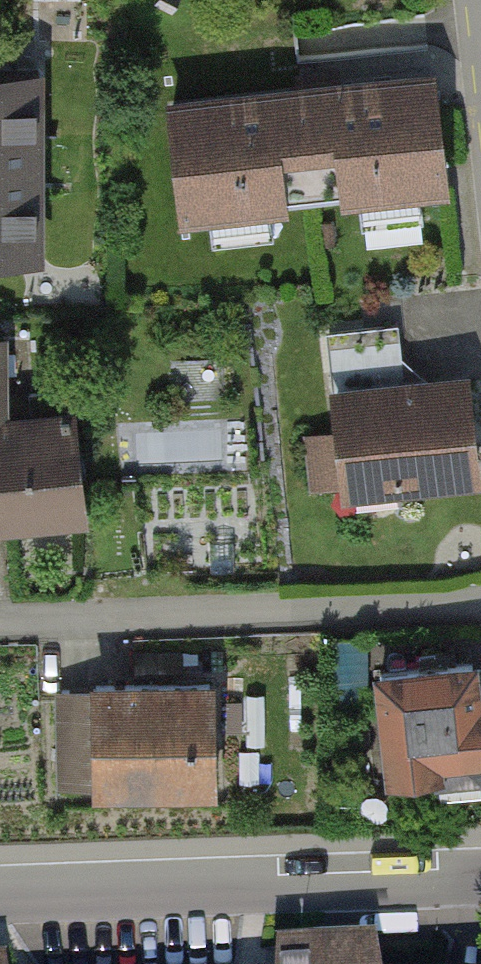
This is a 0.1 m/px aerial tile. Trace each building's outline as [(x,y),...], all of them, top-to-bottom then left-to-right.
[(431,71),(165,101),(179,229),(286,217),(281,168),(335,162),(340,211),(445,200),(431,71)] [(39,75),(0,75),(0,257),(40,257),(39,75)] [(423,243),(425,222),(370,216),(367,236),(423,243)] [(397,330),(323,336),(336,507),(477,497),(468,378),(401,383),(397,330)] [(86,513),(72,389),(28,394),(32,421),(0,425),(0,523),(86,513)] [(381,669),(394,784),(480,774),(480,700),(476,658),(381,669)] [(212,681),(86,687),(92,805),(217,799),(212,681)]
